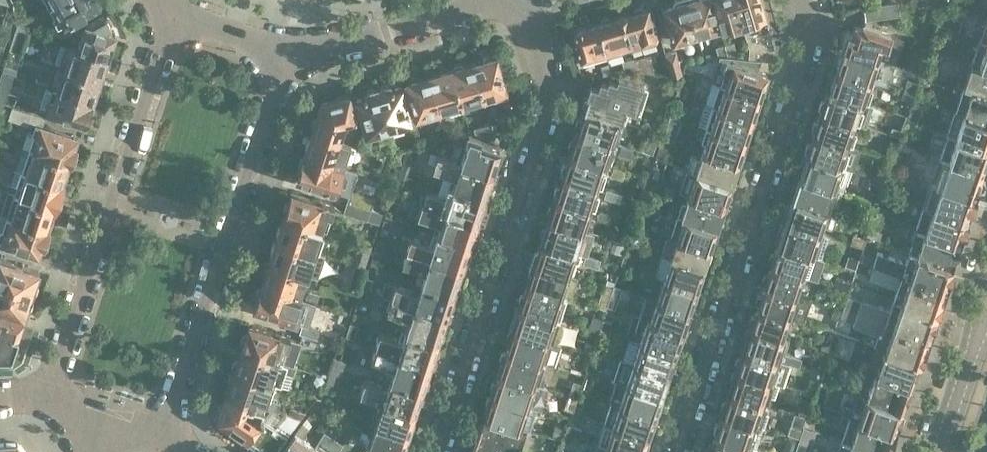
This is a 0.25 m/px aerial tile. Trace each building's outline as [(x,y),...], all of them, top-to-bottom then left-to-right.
[(16,0),(20,9),(26,5),(24,0),(16,0)] [(50,6),(55,15),(53,17),(58,24),(54,27),(58,34),(65,34),(84,23),(88,21),(83,12),(99,3),(98,0),(60,0),(54,4),(50,6)] [(662,6),(672,41),(696,34),(686,0),(682,0),(662,6)] [(696,34),(720,27),(712,0),(686,0),(696,34)] [(720,27),(742,21),(735,0),(712,0),(720,27)] [(742,21),(750,46),(748,57),(756,57),(774,59),(775,47),(761,0),(735,0),(742,21)] [(864,6),(866,18),(900,13),(898,0),(890,2),(867,5),(864,6)] [(637,9),(620,14),(630,45),(660,37),(651,6),(648,6),(645,5),(639,6),(637,9)] [(8,8),(2,23),(12,26),(14,18),(8,8)] [(606,18),(596,21),(605,52),(630,45),(620,14),(617,15),(614,13),(608,15),(606,18)] [(32,32),(25,20),(18,23),(15,32),(28,32),(32,32)] [(78,43),(77,45),(109,55),(110,52),(113,52),(115,45),(113,42),(116,32),(112,31),(113,29),(95,23),(93,24),(90,20),(88,21),(84,23),(82,31),(78,43)] [(952,27),(961,30),(963,23),(954,20),(952,27)] [(575,35),(581,58),(605,52),(596,21),(577,26),(573,32),(575,35)] [(0,30),(0,44),(5,45),(12,26),(2,23),(0,30)] [(844,40),(843,45),(882,58),(891,32),(865,24),(864,26),(858,24),(855,30),(848,28),(848,29),(845,28),(842,39),(844,40)] [(22,52),(28,32),(16,32),(10,48),(22,52)] [(979,37),(971,60),(986,65),(986,40),(979,37)] [(724,43),(728,54),(736,55),(733,41),(724,43)] [(57,51),(54,61),(55,62),(63,65),(101,77),(105,67),(108,66),(110,59),(108,57),(109,55),(77,45),(70,42),(68,42),(64,54),(57,51)] [(724,44),(715,47),(718,55),(727,55),(724,44)] [(838,59),(835,68),(871,79),(874,80),(882,58),(843,45),(842,48),(839,47),(836,58),(838,59)] [(954,46),(952,52),(964,56),(966,50),(954,46)] [(665,53),(671,76),(682,73),(675,50),(665,53)] [(483,58),(473,61),(485,100),(494,97),(495,101),(509,97),(507,91),(496,54),(493,55),(491,53),(484,55),(483,58)] [(639,54),(633,56),(637,71),(644,71),(639,54)] [(729,71),(724,84),(759,95),(760,92),(763,91),(765,85),(763,83),(766,73),(753,69),(753,66),(756,57),(748,57),(736,55),(734,60),(726,57),(722,68),(729,71)] [(630,71),(637,71),(633,56),(626,58),(630,71)] [(601,62),(604,74),(611,73),(608,60),(601,62)] [(971,60),(963,83),(986,92),(986,65),(971,60)] [(454,67),(451,67),(463,110),(478,106),(477,102),(485,100),(473,61),(464,64),(461,61),(455,63),(454,67)] [(55,62),(47,84),(52,86),(56,87),(94,99),(95,97),(98,96),(100,89),(98,87),(101,77),(63,65),(55,62)] [(439,71),(429,74),(440,113),(449,110),(450,114),(463,110),(451,67),(449,68),(446,66),(440,68),(439,71)] [(830,84),(828,90),(862,101),(862,100),(864,100),(871,79),(835,68),(834,74),(831,73),(828,83),(830,84)] [(409,80),(406,81),(408,88),(407,88),(415,118),(417,117),(418,119),(440,113),(429,74),(419,77),(416,75),(410,77),(409,80)] [(585,104),(584,107),(621,120),(625,106),(636,110),(645,83),(618,74),(616,79),(608,76),(607,80),(601,78),(599,85),(592,83),(588,95),(585,95),(583,102),(585,104)] [(904,89),(914,93),(918,83),(907,79),(904,89)] [(706,102),(717,106),(752,116),(755,106),(758,105),(760,99),(758,96),(759,95),(724,84),(713,80),(706,102)] [(380,87),(377,87),(389,128),(415,121),(405,88),(404,89),(401,82),(390,85),(390,84),(388,81),(381,83),(380,87)] [(46,83),(38,106),(45,108),(87,122),(90,111),(93,110),(96,103),(94,101),(94,99),(56,87),(52,86),(47,84),(46,83)] [(679,83),(676,93),(692,98),(695,88),(679,83)] [(964,110),(986,118),(986,92),(963,83),(955,107),(964,110)] [(659,101),(672,106),(677,89),(664,85),(659,101)] [(927,88),(919,85),(916,94),(924,97),(927,88)] [(366,93),(355,96),(358,103),(356,103),(365,135),(389,128),(377,87),(375,88),(373,86),(366,88),(365,91),(366,93)] [(822,108),(821,112),(855,123),(862,101),(828,90),(826,98),(822,99),(820,106),(822,108)] [(314,128),(313,131),(341,140),(341,139),(347,121),(356,119),(356,115),(350,94),(322,102),(317,118),(314,119),(311,125),(314,128)] [(901,99),(898,111),(906,114),(910,102),(901,99)] [(908,115),(917,119),(922,103),(913,100),(908,115)] [(5,114),(24,120),(25,119),(36,123),(39,123),(40,120),(42,113),(28,109),(10,103),(9,102),(5,114)] [(670,114),(676,116),(679,108),(673,106),(670,114)] [(717,106),(710,127),(745,138),(745,136),(749,135),(750,128),(749,126),(752,116),(717,106)] [(578,125),(577,129),(614,141),(621,120),(584,107),(581,116),(578,117),(576,123),(578,125)] [(956,135),(986,145),(986,118),(964,110),(956,135)] [(816,129),(814,133),(848,144),(855,123),(821,112),(819,120),(815,120),(813,127),(816,129)] [(490,116),(492,122),(496,134),(504,137),(499,113),(490,116)] [(908,118),(905,126),(904,130),(912,133),(916,121),(908,118)] [(940,119),(937,127),(951,132),(953,124),(940,119)] [(24,145),(32,148),(72,161),(75,159),(77,155),(75,151),(77,145),(76,145),(80,134),(40,120),(39,123),(36,123),(33,131),(28,130),(24,145)] [(447,137),(456,134),(452,122),(444,125),(447,137)] [(496,134),(492,122),(474,127),(477,132),(494,138),(496,134)] [(891,135),(901,138),(904,130),(905,126),(895,123),(891,135)] [(439,139),(447,137),(444,125),(436,127),(439,139)] [(674,141),(678,129),(666,125),(663,133),(662,137),(674,141)] [(710,127),(703,150),(737,161),(741,150),(744,149),(746,142),(744,140),(745,138),(710,127)] [(572,147),(571,151),(605,163),(607,164),(614,141),(577,129),(575,138),(571,139),(569,145),(572,147)] [(305,153),(344,166),(352,142),(341,139),(341,140),(313,131),(312,133),(309,134),(307,141),(309,143),(306,153),(305,153)] [(452,158),(460,160),(494,172),(495,170),(498,168),(500,162),(498,159),(502,149),(481,141),(483,136),(468,131),(467,134),(469,135),(466,145),(458,142),(452,158)] [(948,158),(984,170),(986,162),(986,145),(956,135),(947,132),(940,155),(948,158)] [(809,151),(807,155),(841,165),(848,144),(814,133),(812,141),(809,142),(806,149),(809,151)] [(645,152),(654,155),(659,141),(650,138),(645,152)] [(885,156),(894,159),(899,142),(891,139),(885,156)] [(17,152),(19,144),(9,140),(6,149),(17,152)] [(660,141),(655,158),(665,161),(670,144),(660,141)] [(894,159),(892,165),(901,168),(909,145),(900,142),(899,142),(894,159)] [(635,148),(622,144),(620,151),(633,155),(635,148)] [(24,145),(16,167),(64,184),(65,182),(63,182),(63,180),(66,178),(68,174),(67,171),(70,161),(72,162),(72,161),(32,148),(24,145)] [(456,175),(452,186),(486,197),(487,193),(491,192),(493,186),(490,183),(494,172),(460,160),(452,158),(438,153),(421,148),(415,150),(412,157),(434,164),(433,166),(456,175)] [(399,158),(402,149),(395,150),(390,149),(390,153),(399,158)] [(403,151),(397,168),(408,171),(413,152),(407,149),(403,151)] [(688,169),(696,171),(730,182),(731,180),(734,179),(736,172),(734,170),(737,161),(703,150),(700,159),(692,157),(688,169)] [(565,169),(563,174),(598,185),(605,163),(571,151),(568,160),(565,160),(563,167),(565,169)] [(301,166),(297,180),(323,188),(324,186),(336,190),(341,191),(344,183),(339,181),(344,166),(305,153),(304,155),(301,156),(299,163),(301,166)] [(804,166),(800,177),(835,188),(837,180),(846,183),(851,169),(841,165),(807,155),(807,156),(805,155),(801,165),(804,166)] [(932,179),(941,182),(976,194),(980,184),(982,183),(984,177),(983,174),(984,170),(948,158),(940,155),(932,179)] [(889,173),(892,165),(894,159),(885,156),(880,170),(889,173)] [(352,159),(349,167),(362,171),(364,164),(352,159)] [(901,168),(892,165),(889,173),(903,178),(906,170),(901,168)] [(628,170),(615,166),(613,173),(626,177),(628,170)] [(64,185),(64,184),(16,167),(11,183),(17,185),(15,192),(57,206),(60,195),(65,193),(66,189),(64,185)] [(661,184),(664,174),(660,173),(661,169),(653,167),(649,180),(661,184)] [(407,172),(397,168),(389,191),(397,194),(398,191),(401,192),(407,172)] [(680,190),(688,193),(723,204),(726,194),(730,193),(731,186),(729,184),(730,182),(696,171),(691,184),(671,178),(668,187),(680,190)] [(558,191),(556,195),(591,207),(598,185),(563,174),(561,181),(558,182),(556,189),(558,191)] [(796,189),(793,199),(828,211),(830,202),(839,205),(844,191),(835,188),(800,177),(800,179),(797,178),(794,188),(796,189)] [(924,203),(933,206),(968,218),(972,208),(974,206),(976,201),(975,198),(976,194),(941,182),(932,179),(924,203)] [(426,188),(421,202),(478,221),(482,209),(486,207),(488,202),(485,198),(486,197),(452,186),(449,195),(426,188)] [(351,189),(347,200),(371,208),(382,212),(385,203),(374,200),(375,197),(351,189)] [(654,191),(646,189),(643,201),(650,203),(654,191)] [(1,213),(10,216),(49,229),(50,228),(48,227),(51,218),(54,215),(56,211),(55,207),(55,206),(57,207),(57,206),(15,192),(8,190),(1,213)] [(287,211),(286,215),(323,227),(327,214),(331,215),(335,205),(326,202),(326,200),(323,199),(294,190),(290,200),(287,201),(285,208),(287,211)] [(867,198),(879,202),(882,194),(870,190),(867,198)] [(398,194),(397,194),(389,191),(386,203),(394,206),(398,194)] [(681,215),(684,216),(716,227),(715,226),(717,223),(720,222),(722,216),(720,213),(723,204),(688,193),(681,215)] [(550,213),(549,217),(584,229),(591,207),(556,195),(553,204),(551,204),(548,211),(550,213)] [(789,212),(786,222),(820,233),(823,225),(832,228),(836,213),(828,211),(793,199),(792,202),(790,201),(787,211),(789,212)] [(371,208),(347,200),(343,211),(367,219),(368,218),(379,222),(382,212),(371,208)] [(410,211),(418,214),(440,221),(436,234),(470,245),(471,241),(475,239),(477,234),(475,230),(478,221),(421,202),(414,200),(410,211)] [(916,227),(925,230),(960,242),(964,232),(966,230),(968,224),(967,221),(968,218),(933,206),(924,203),(916,227)] [(890,218),(893,210),(879,204),(876,212),(890,218)] [(613,214),(600,210),(598,217),(611,222),(613,214)] [(3,250),(5,244),(40,256),(44,244),(45,245),(46,242),(48,240),(50,235),(49,232),(49,229),(10,216),(1,213),(0,215),(0,249),(3,250)] [(860,221),(871,225),(874,217),(863,213),(860,221)] [(278,234),(277,238),(315,250),(323,227),(286,215),(285,217),(284,217),(282,223),(279,225),(277,231),(278,234)] [(670,234),(677,236),(709,246),(712,237),(715,236),(717,229),(716,227),(684,216),(680,228),(673,225),(670,234)] [(543,235),(542,240),(577,252),(584,229),(549,217),(546,225),(543,226),(541,233),(543,235)] [(782,234),(779,243),(813,254),(816,247),(825,249),(829,236),(820,233),(786,222),(785,224),(783,223),(779,233),(782,234)] [(909,250),(917,253),(952,265),(956,255),(958,253),(960,248),(959,245),(960,242),(925,230),(916,227),(909,250)] [(377,228),(373,239),(383,242),(386,231),(377,228)] [(870,228),(868,236),(880,240),(882,232),(870,228)] [(627,243),(638,246),(643,248),(646,238),(631,233),(627,243)] [(399,248),(406,250),(462,269),(466,256),(470,255),(472,249),(470,246),(470,245),(436,234),(433,243),(411,235),(410,237),(403,235),(399,248)] [(663,254),(671,257),(703,267),(705,258),(708,257),(711,250),(709,247),(709,246),(677,236),(670,234),(669,234),(663,254)] [(852,244),(864,248),(866,240),(855,236),(852,244)] [(274,250),(270,261),(308,273),(315,250),(277,238),(277,239),(274,240),(272,247),(274,250)] [(534,253),(532,261),(570,273),(577,252),(542,240),(538,251),(534,253)] [(623,255),(627,244),(614,240),(610,251),(623,255)] [(771,254),(769,260),(771,262),(771,263),(803,274),(816,278),(823,257),(813,254),(779,243),(778,242),(774,253),(771,254)] [(638,246),(627,243),(622,259),(633,263),(638,246)] [(395,258),(403,261),(402,262),(425,269),(421,281),(455,292),(456,289),(460,287),(461,281),(459,278),(462,269),(406,250),(399,248),(395,258)] [(873,264),(909,277),(945,289),(949,276),(951,276),(953,270),(952,268),(953,265),(952,265),(917,253),(909,250),(905,261),(878,251),(873,264)] [(369,252),(365,263),(373,265),(376,255),(369,252)] [(351,262),(361,265),(364,257),(354,253),(351,262)] [(584,254),(581,263),(598,269),(601,259),(584,254)] [(35,295),(37,290),(34,287),(40,268),(0,255),(0,283),(35,295)] [(858,259),(846,255),(843,264),(855,268),(858,259)] [(671,257),(664,277),(696,287),(699,279),(702,277),(704,271),(702,268),(703,267),(671,257)] [(264,282),(264,283),(300,296),(308,273),(270,261),(267,263),(264,270),(266,272),(263,282),(264,282)] [(361,265),(351,262),(348,261),(341,284),(353,288),(361,265)] [(530,275),(528,283),(563,294),(570,273),(532,261),(528,272),(530,275)] [(764,283),(764,284),(797,295),(803,274),(771,263),(767,274),(764,274),(762,280),(764,283)] [(893,298),(901,301),(937,313),(938,310),(940,309),(942,303),(941,301),(945,289),(909,277),(873,264),(869,277),(897,287),(893,298)] [(362,272),(358,286),(368,289),(372,275),(362,272)] [(664,277),(657,298),(689,309),(692,299),(696,298),(698,292),(696,288),(696,287),(664,277)] [(838,285),(849,289),(852,281),(841,277),(838,285)] [(622,287),(624,281),(616,279),(614,284),(622,287)] [(382,294),(391,297),(413,304),(414,303),(447,315),(451,304),(455,302),(456,297),(454,293),(455,292),(421,281),(418,290),(395,283),(386,280),(382,294)] [(24,316),(25,314),(30,312),(31,305),(29,302),(30,299),(34,297),(35,295),(0,283),(0,308),(24,316)] [(259,296),(256,306),(297,320),(300,311),(296,309),(300,296),(264,283),(263,285),(259,287),(257,293),(259,296)] [(521,305),(520,305),(556,317),(563,294),(528,283),(524,295),(521,296),(519,302),(521,305)] [(606,310),(607,305),(613,288),(604,284),(597,307),(606,310)] [(614,284),(613,288),(607,305),(615,308),(622,287),(614,284)] [(758,303),(757,305),(790,316),(794,317),(798,305),(802,306),(805,297),(797,295),(764,284),(761,294),(758,295),(756,301),(758,303)] [(358,286),(355,295),(368,299),(371,290),(368,289),(358,286)] [(307,290),(305,297),(318,301),(320,294),(307,290)] [(844,307),(846,300),(833,296),(830,305),(833,306),(843,309),(844,307)] [(844,307),(893,324),(929,337),(933,324),(935,323),(937,317),(936,315),(937,313),(901,301),(893,298),(890,308),(862,298),(861,300),(847,296),(846,300),(844,307)] [(413,304),(391,297),(387,309),(409,317),(405,329),(439,340),(440,336),(444,334),(446,329),(444,325),(447,315),(414,303),(413,304)] [(647,317),(647,318),(682,330),(686,320),(689,319),(691,312),(689,309),(657,298),(651,318),(647,317)] [(511,325),(512,327),(549,339),(556,317),(520,305),(516,318),(513,319),(511,325)] [(751,323),(751,324),(784,335),(790,316),(757,305),(754,313),(751,314),(749,320),(751,323)] [(841,315),(843,309),(833,306),(830,315),(840,318),(841,315)] [(874,345),(883,348),(918,360),(920,361),(921,359),(923,359),(925,353),(924,351),(929,337),(893,324),(844,307),(843,309),(841,315),(854,320),(853,324),(878,333),(874,345)] [(12,352),(18,334),(20,334),(24,323),(22,323),(24,316),(0,308),(0,353),(12,352)] [(599,332),(600,327),(603,319),(593,316),(589,328),(599,332)] [(647,318),(640,340),(675,352),(679,341),(682,340),(684,334),(682,331),(682,330),(647,318)] [(603,319),(600,327),(607,330),(610,321),(603,319)] [(346,322),(342,334),(350,337),(354,324),(346,322)] [(244,344),(243,349),(279,360),(284,346),(288,347),(288,346),(297,345),(317,352),(321,339),(299,332),(297,339),(291,337),(291,338),(280,334),(280,333),(250,323),(248,329),(249,329),(248,333),(244,334),(242,341),(244,344)] [(747,336),(743,347),(778,359),(800,366),(803,357),(781,350),(786,336),(784,335),(751,324),(750,327),(747,328),(745,334),(747,336)] [(513,328),(506,349),(542,361),(549,339),(512,327),(513,328)] [(380,331),(375,345),(431,364),(435,351),(439,350),(441,344),(439,341),(439,340),(405,329),(402,338),(380,331)] [(595,341),(593,349),(602,352),(606,338),(597,335),(595,341)] [(624,358),(633,361),(669,373),(672,363),(675,362),(677,355),(675,352),(640,340),(631,337),(624,358)] [(820,348),(829,351),(832,340),(824,337),(820,348)] [(593,349),(595,341),(587,338),(583,350),(592,353),(593,349)] [(431,364),(375,345),(371,357),(394,364),(390,376),(424,387),(425,384),(429,382),(430,376),(428,373),(431,364)] [(866,368),(875,371),(910,384),(914,373),(918,371),(919,366),(917,363),(918,360),(883,348),(874,345),(870,358),(861,355),(860,358),(845,353),(843,360),(866,368)] [(737,365),(736,369),(771,381),(778,359),(743,347),(740,356),(737,357),(735,363),(737,365)] [(235,359),(231,370),(272,382),(281,385),(286,371),(293,374),(296,365),(279,360),(243,349),(242,349),(239,357),(235,359)] [(502,362),(499,371),(536,384),(536,383),(535,382),(542,361),(506,349),(505,353),(502,353),(500,360),(502,362)] [(346,361),(334,357),(326,382),(338,386),(346,361)] [(554,357),(552,364),(566,369),(569,362),(554,357)] [(600,363),(589,360),(586,369),(597,373),(600,363)] [(633,361),(626,382),(662,394),(665,384),(668,383),(670,376),(669,373),(633,361)] [(858,392),(867,395),(902,407),(906,396),(910,395),(912,390),(909,387),(910,384),(875,371),(866,368),(858,392)] [(586,369),(580,390),(591,393),(597,373),(586,369)] [(733,380),(729,391),(764,403),(767,395),(774,397),(779,384),(771,381),(736,369),(736,371),(733,371),(731,378),(733,380)] [(231,381),(227,393),(264,405),(273,408),(275,399),(267,397),(272,382),(231,370),(228,378),(231,381)] [(822,370),(819,378),(831,382),(833,374),(822,370)] [(492,392),(492,393),(529,405),(536,384),(499,371),(495,382),(492,383),(490,390),(492,392)] [(364,378),(360,392),(382,399),(416,411),(420,399),(423,398),(425,392),(423,389),(424,387),(390,376),(387,386),(364,378)] [(568,395),(577,398),(582,383),(573,380),(568,395)] [(805,392),(813,395),(817,384),(808,381),(805,392)] [(626,382),(619,403),(655,415),(658,405),(661,404),(663,397),(662,394),(626,382)] [(334,385),(327,383),(324,392),(331,395),(334,385)] [(360,392),(355,390),(352,400),(379,409),(375,422),(409,432),(410,429),(413,429),(415,423),(413,421),(416,411),(382,399),(360,392)] [(723,410),(722,413),(764,427),(769,412),(762,409),(764,403),(729,391),(726,401),(723,401),(721,407),(723,410)] [(806,417),(809,408),(813,395),(805,392),(803,391),(800,399),(803,400),(799,414),(806,417)] [(826,407),(850,416),(859,419),(894,431),(898,420),(902,419),(903,414),(901,411),(902,407),(867,395),(858,392),(853,407),(829,398),(826,407)] [(227,393),(225,398),(222,400),(219,408),(221,411),(219,418),(247,437),(245,439),(247,440),(265,451),(276,451),(288,434),(301,417),(300,417),(288,412),(284,411),(275,424),(265,417),(264,418),(262,417),(263,417),(261,416),(264,405),(227,393)] [(487,406),(485,415),(522,427),(529,405),(492,393),(491,397),(487,397),(485,404),(487,406)] [(577,398),(568,395),(564,407),(573,410),(577,398)] [(577,399),(573,412),(583,415),(587,402),(577,399)] [(619,403),(612,424),(651,436),(651,435),(649,432),(651,426),(655,425),(657,418),(655,415),(619,403)] [(290,406),(288,412),(300,417),(305,411),(290,406)] [(806,417),(803,426),(812,429),(818,411),(809,408),(806,417)] [(716,430),(715,434),(758,448),(764,427),(722,413),(719,421),(716,422),(714,428),(716,430)] [(801,431),(803,426),(806,417),(799,414),(794,428),(801,431)] [(314,443),(303,436),(313,423),(308,415),(287,441),(288,442),(281,451),(309,451),(314,443)] [(851,442),(879,451),(887,451),(890,444),(894,443),(896,437),(893,434),(894,431),(859,419),(850,416),(842,439),(851,442)] [(474,451),(513,451),(514,449),(520,451),(526,432),(485,419),(474,451)] [(347,426),(358,436),(364,429),(352,420),(347,426)] [(379,446),(398,451),(401,451),(403,444),(405,445),(405,443),(408,443),(410,437),(408,434),(409,432),(375,422),(372,432),(369,432),(366,441),(371,443),(379,446)] [(534,422),(532,430),(542,433),(544,426),(534,422)] [(567,422),(564,432),(576,435),(579,426),(567,422)] [(612,424),(605,445),(628,451),(643,451),(645,443),(649,442),(651,436),(612,424)] [(314,443),(309,451),(327,451),(322,449),(328,439),(321,434),(314,443)] [(715,434),(713,442),(709,443),(707,449),(710,451),(709,451),(756,451),(758,448),(715,434)] [(795,449),(798,441),(799,438),(790,435),(786,447),(795,449)] [(851,442),(842,439),(838,451),(879,451),(851,442)] [(795,449),(803,451),(808,451),(810,445),(798,441),(795,449)] [(0,442),(0,451),(25,451),(17,442),(9,442),(0,442)] [(379,446),(371,443),(365,451),(375,451),(379,446)] [(568,446),(559,443),(556,451),(566,451),(568,446)]
